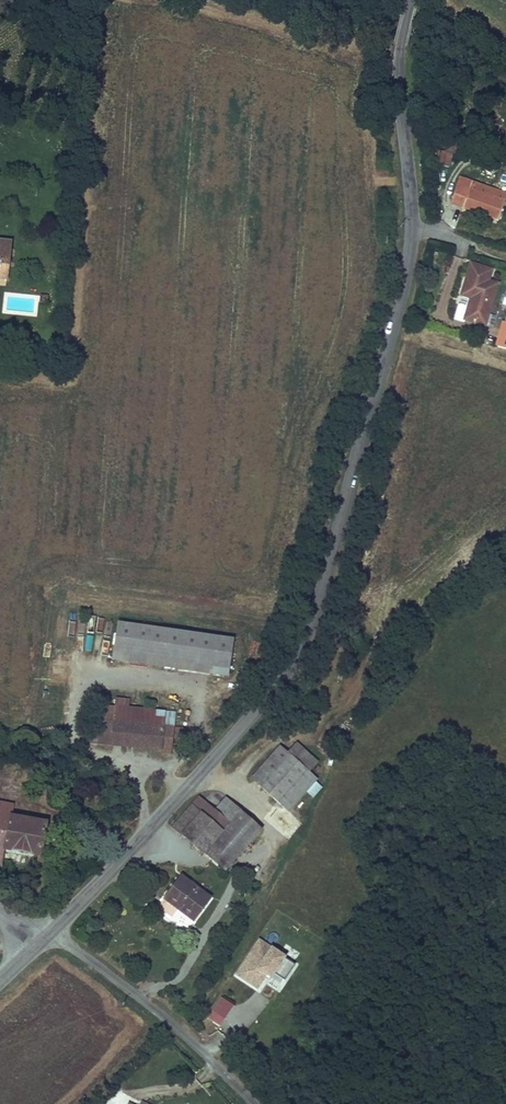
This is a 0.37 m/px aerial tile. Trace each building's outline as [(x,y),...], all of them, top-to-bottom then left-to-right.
[(505,217),(505,202),(469,190),(471,184),(458,180),(451,204),(463,206),(462,209),(504,223),(505,217)] [(18,238),(5,237),(5,241),(0,240),(0,271),(14,272),(18,238)] [(461,298),(471,301),(464,322),(485,330),(497,289),(489,286),(493,275),(471,267),(468,278),(461,298)] [(504,326),(496,351),(505,355),(505,327),(504,326)] [(120,614),(116,643),(232,659),(236,630),(120,614)] [(102,737),(114,739),(118,716),(155,721),(165,722),(178,723),(180,704),(151,701),(151,700),(133,699),(134,691),(120,689),(119,699),(100,697),(96,735),(102,737)] [(114,739),(153,743),(155,721),(118,716),(114,739)] [(165,722),(155,721),(153,743),(162,744),(164,734),(165,722)] [(165,722),(164,734),(176,735),(190,736),(192,725),(165,722)] [(174,750),(176,735),(164,734),(164,750),(174,750)] [(322,761),(299,741),(290,752),(313,771),(322,761)] [(290,752),(287,751),(261,782),(288,805),(315,773),(313,771),(290,752)] [(6,861),(10,842),(45,848),(47,838),(49,820),(18,815),(20,801),(0,798),(0,860),(6,861)] [(205,850),(228,822),(200,798),(191,809),(201,816),(185,837),(203,852),(205,850)] [(239,808),(228,822),(205,850),(228,867),(262,826),(239,808)] [(185,837),(201,816),(191,809),(175,829),(185,837)] [(45,848),(45,855),(56,857),(58,839),(47,838),(45,848)] [(209,896),(181,875),(164,897),(192,918),(209,896)] [(293,961),(260,939),(238,972),(256,984),(264,972),(269,975),(272,970),(283,977),(293,961)] [(221,997),(207,1017),(219,1025),(232,1005),(221,997)]
